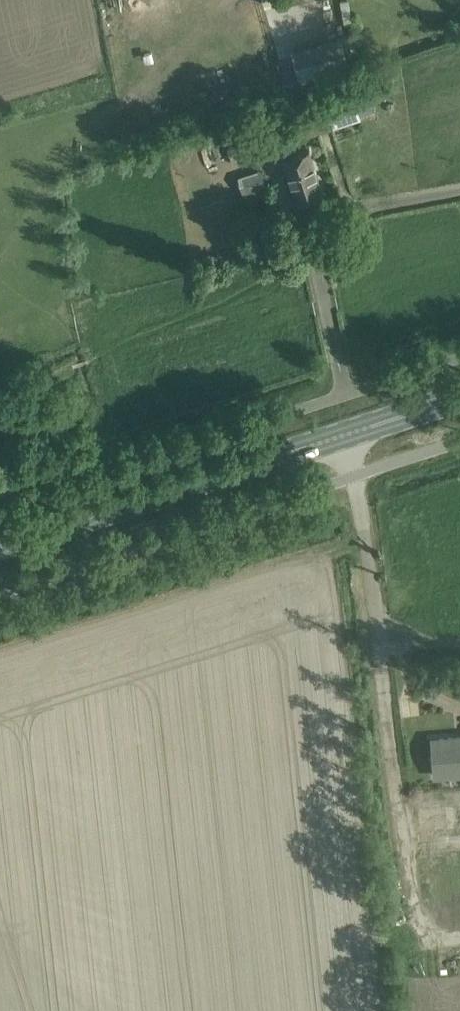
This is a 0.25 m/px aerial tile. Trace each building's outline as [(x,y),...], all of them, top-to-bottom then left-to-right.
[(300,77),(365,63),(357,31),(293,46),(300,77)] [(373,110),(367,91),(363,78),(349,82),(351,88),(293,106),(303,137),(361,118),(359,114),(373,110)] [(233,161),(290,141),(284,121),(226,141),(233,161)] [(297,202),(323,194),(309,149),(283,157),(297,202)] [(266,187),(261,170),(238,177),(243,193),(266,187)] [(435,756),(437,774),(459,772),(459,736),(444,737),(445,755),(435,756)]
